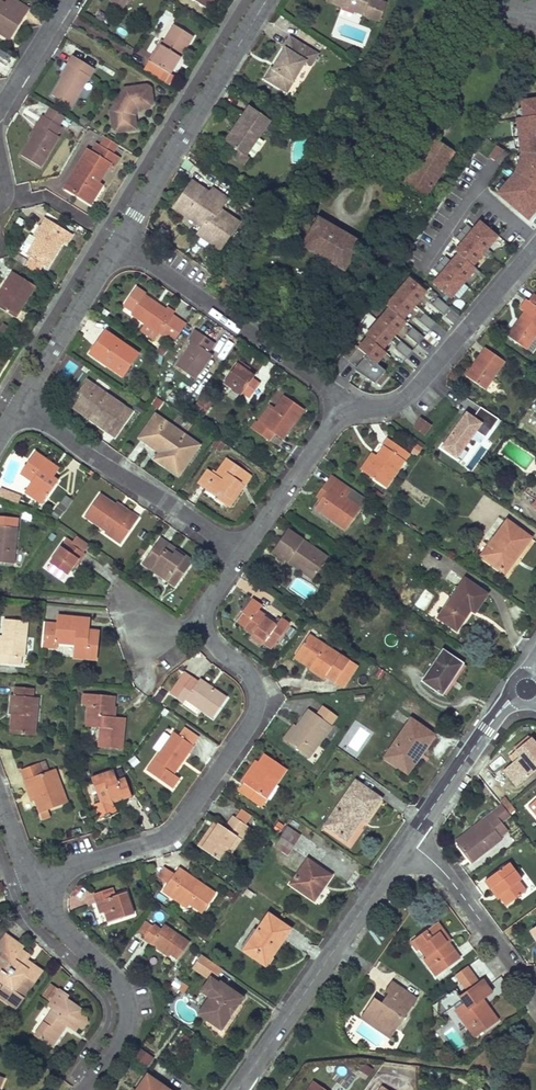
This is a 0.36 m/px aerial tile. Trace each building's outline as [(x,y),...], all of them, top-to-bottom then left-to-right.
[(10,40),(17,29),(29,9),(15,0),(6,0),(4,3),(0,1),(0,34),(10,40)] [(111,2),(122,8),(127,0),(112,0),(111,2)] [(207,9),(212,0),(193,0),(207,9)] [(379,21),(386,3),(378,0),(335,0),(333,4),(379,21)] [(156,55),(153,53),(149,61),(143,71),(164,84),(169,86),(175,77),(170,74),(193,37),(174,25),(163,43),(156,55)] [(264,79),(287,92),(305,61),(311,65),(318,54),(290,37),(283,48),(285,49),(280,58),(276,65),(278,66),(275,70),(273,69),(271,68),(264,79)] [(163,43),(161,42),(153,53),(156,55),(163,43)] [(1,57),(8,61),(11,56),(4,52),(1,57)] [(51,95),(71,107),(94,69),(72,56),(67,64),(70,66),(62,77),(51,95)] [(70,66),(67,64),(63,71),(60,76),(62,77),(70,66)] [(151,88),(146,86),(131,87),(124,88),(110,111),(112,129),(118,132),(136,130),(134,111),(149,109),(153,103),(151,88)] [(528,219),(535,210),(535,97),(518,100),(523,117),(514,119),(519,154),(512,173),(494,191),(528,219)] [(234,148),(246,156),(246,155),(270,121),(249,106),(236,125),(234,129),(236,130),(234,133),(232,131),(225,142),(234,148)] [(50,108),(45,117),(59,126),(64,117),(50,108)] [(37,124),(39,125),(32,137),(21,155),(40,167),(59,137),(56,135),(61,127),(59,126),(45,117),(42,115),(38,121),(37,124)] [(39,125),(37,124),(29,136),(32,137),(39,125)] [(67,190),(86,202),(98,183),(108,167),(112,170),(119,158),(111,154),(117,145),(106,137),(100,147),(96,144),(91,153),(87,150),(74,171),(78,173),(67,190)] [(403,184),(425,198),(453,153),(431,138),(403,184)] [(496,146),(489,159),(498,164),(505,152),(496,146)] [(234,148),(230,155),(243,165),(248,157),(246,155),(246,156),(234,148)] [(78,173),(74,171),(64,188),(67,190),(78,173)] [(182,196),(174,207),(202,227),(198,233),(220,249),(238,223),(220,210),(228,199),(213,189),(210,194),(207,197),(198,191),(200,187),(192,181),(182,196)] [(102,186),(98,183),(86,202),(91,204),(102,186)] [(200,187),(198,191),(207,197),(210,194),(200,187)] [(25,267),(37,274),(43,265),(47,268),(63,242),(66,244),(72,235),(46,218),(40,226),(43,228),(36,238),(27,254),(26,255),(31,258),(25,267)] [(302,246),(344,271),(361,244),(319,218),(302,246)] [(431,283),(451,299),(500,237),(478,219),(453,249),(457,253),(431,283)] [(43,228),(40,226),(34,237),(36,238),(43,228)] [(34,237),(29,234),(20,249),(27,254),(36,238),(34,237)] [(15,318),(35,286),(11,271),(5,282),(8,283),(1,295),(0,296),(0,308),(15,318)] [(233,279),(224,274),(215,286),(225,292),(233,279)] [(356,346),(378,363),(429,292),(408,276),(384,304),(387,306),(363,333),(366,336),(356,346)] [(165,310),(144,295),(131,314),(144,324),(140,331),(155,341),(160,334),(172,315),(175,312),(167,307),(165,310)] [(437,298),(431,305),(444,315),(450,308),(437,298)] [(521,322),(509,338),(526,350),(535,336),(535,335),(535,306),(529,301),(526,300),(520,309),(524,312),(518,320),(521,322)] [(431,330),(436,321),(421,314),(416,323),(431,330)] [(172,315),(160,334),(173,343),(186,324),(172,315)] [(521,322),(518,320),(507,336),(509,338),(521,322)] [(214,343),(195,330),(188,339),(192,342),(176,366),(195,379),(212,355),(208,352),(214,343)] [(94,356),(122,376),(138,354),(105,331),(97,343),(101,346),(94,356)] [(535,336),(526,350),(532,354),(535,348),(535,336)] [(101,346),(97,343),(90,353),(94,356),(101,346)] [(476,368),(473,366),(465,376),(485,390),(505,361),(485,348),(480,355),(482,357),(477,365),(478,365),(476,368)] [(162,358),(156,354),(153,360),(161,364),(162,358)] [(482,357),(480,355),(473,366),(476,368),(478,365),(477,365),(482,357)] [(238,362),(236,364),(247,372),(249,370),(238,362)] [(243,392),(250,397),(259,384),(252,379),(254,377),(247,372),(236,364),(224,382),(241,395),(243,392)] [(131,412),(87,381),(74,400),(94,413),(90,419),(106,431),(114,419),(122,425),(131,412)] [(211,406),(213,404),(201,396),(200,398),(211,406)] [(290,423),(292,424),(303,409),(284,396),(275,409),(263,426),(260,423),(254,431),(269,441),(274,434),(280,438),(290,423)] [(211,406),(200,398),(193,408),(196,410),(205,415),(211,406)] [(90,419),(94,413),(74,400),(70,406),(90,419)] [(275,409),(270,405),(258,422),(252,430),(254,431),(260,423),(263,426),(275,409)] [(481,408),(473,419),(468,414),(442,450),(459,462),(479,434),(486,440),(501,421),(481,408)] [(200,421),(205,415),(196,410),(192,416),(200,421)] [(140,438),(149,444),(151,441),(163,450),(165,448),(167,449),(158,461),(178,475),(198,446),(155,416),(140,438)] [(114,436),(122,425),(114,419),(106,431),(114,436)] [(430,426),(421,419),(414,427),(424,434),(430,426)] [(282,440),(292,424),(290,423),(280,438),(282,440)] [(363,472),(385,488),(409,454),(387,438),(382,446),(383,447),(377,456),(375,455),(363,472)] [(220,451),(225,444),(217,439),(212,445),(220,451)] [(149,444),(160,452),(155,459),(158,461),(167,449),(165,448),(163,450),(151,441),(149,444)] [(422,448),(415,444),(410,450),(417,455),(422,448)] [(54,465),(35,452),(20,473),(32,481),(24,492),(42,504),(58,481),(53,478),(48,474),(54,465)] [(363,472),(375,455),(372,453),(360,470),(363,472)] [(198,484),(217,497),(220,493),(229,499),(240,483),(244,486),(251,476),(227,459),(217,473),(214,471),(212,473),(208,470),(198,484)] [(53,478),(59,469),(54,465),(48,474),(53,478)] [(524,492),(535,501),(535,474),(524,492)] [(315,509),(345,529),(360,508),(345,497),(350,490),(331,477),(325,484),(330,487),(321,500),(315,509)] [(216,498),(229,507),(244,486),(240,483),(229,499),(220,493),(217,497),(216,498)] [(321,500),(330,487),(325,484),(316,497),(321,500)] [(21,497),(1,489),(0,490),(0,498),(18,505),(21,497)] [(128,514),(115,505),(100,494),(84,516),(106,531),(107,532),(108,529),(123,540),(139,517),(130,511),(128,514)] [(66,497),(55,511),(61,516),(73,502),(66,497)] [(128,514),(130,511),(117,502),(115,505),(128,514)] [(0,516),(0,562),(14,564),(18,518),(0,516)] [(531,538),(507,521),(481,556),(501,570),(514,553),(518,556),(531,538)] [(121,544),(123,540),(108,529),(107,532),(106,531),(105,533),(121,544)] [(328,557),(287,529),(272,551),(295,567),(299,562),(316,574),(328,557)] [(176,550),(160,539),(142,563),(175,586),(192,562),(184,556),(183,558),(175,553),(176,550)] [(66,550),(61,547),(49,563),(67,575),(73,567),(78,561),(80,562),(85,554),(70,544),(66,550)] [(505,573),(518,556),(514,553),(501,570),(505,573)] [(312,579),(316,574),(299,562),(295,567),(312,579)] [(487,594),(465,579),(438,618),(456,630),(468,612),(467,611),(469,608),(470,609),(474,612),(487,594)] [(254,633),(265,641),(263,643),(271,649),(289,625),(280,619),(276,624),(273,622),(271,623),(268,620),(268,618),(259,611),(263,606),(253,599),(243,613),(236,623),(244,629),(252,635),(254,633)] [(41,646),(56,648),(57,642),(76,644),(75,657),(95,659),(98,632),(87,630),(81,630),(82,618),(58,616),(57,624),(43,623),(41,646)] [(5,619),(4,629),(3,636),(1,654),(0,654),(0,663),(20,665),(21,657),(24,657),(27,621),(5,619)] [(263,643),(265,641),(254,633),(252,635),(250,637),(261,645),(263,643)] [(309,669),(325,679),(326,676),(335,682),(348,661),(308,635),(297,653),(312,663),(309,668),(309,669)] [(422,681),(442,694),(450,683),(446,680),(448,677),(452,680),(463,664),(443,650),(422,681)] [(297,653),(293,658),(309,668),(312,663),(297,653)] [(356,666),(348,661),(335,682),(343,687),(356,666)] [(177,697),(191,677),(184,673),(170,692),(177,697)] [(197,682),(191,677),(177,697),(184,702),(186,699),(200,709),(213,718),(226,698),(199,679),(197,682)] [(14,734),(34,736),(38,698),(32,697),(33,688),(15,687),(14,696),(11,695),(10,714),(12,714),(18,715),(17,719),(16,719),(14,734)] [(114,697),(83,694),(82,704),(88,705),(86,727),(100,728),(98,747),(122,749),(124,723),(114,723),(114,717),(115,707),(113,707),(114,697)] [(197,714),(200,709),(186,699),(184,702),(182,704),(197,714)] [(287,742),(308,757),(331,726),(330,725),(337,716),(323,706),(317,715),(309,710),(297,726),(296,727),(298,728),(287,742)] [(434,735),(411,719),(387,753),(405,765),(417,748),(422,751),(434,735)] [(297,726),(294,725),(283,739),(287,742),(298,728),(296,727),(297,726)] [(179,736),(193,746),(198,738),(184,728),(179,736)] [(179,736),(172,731),(144,770),(172,789),(179,779),(173,774),(180,764),(177,763),(186,751),(188,753),(193,746),(179,736)] [(514,748),(515,750),(530,738),(528,736),(514,748)] [(521,783),(535,770),(535,751),(535,745),(530,738),(515,750),(520,756),(507,767),(521,783)] [(422,751),(417,748),(405,765),(387,753),(384,758),(407,773),(422,751)] [(180,764),(188,753),(186,751),(177,763),(180,764)] [(249,776),(246,774),(241,781),(244,783),(238,792),(260,807),(266,798),(264,796),(274,782),(276,784),(286,769),(264,754),(258,763),(249,776)] [(249,776),(258,763),(255,761),(246,774),(249,776)] [(67,803),(54,769),(48,771),(42,774),(38,763),(21,769),(25,780),(24,780),(27,789),(32,787),(33,791),(32,791),(35,800),(40,813),(48,810),(67,803)] [(516,786),(521,783),(507,767),(503,770),(516,786)] [(112,803),(111,799),(121,795),(123,799),(131,796),(125,778),(117,781),(113,770),(91,778),(100,802),(93,804),(98,818),(104,816),(105,818),(110,816),(110,814),(115,812),(112,803)] [(276,784),(274,782),(264,796),(266,798),(276,784)] [(380,799),(355,782),(325,825),(346,839),(357,822),(355,821),(359,815),(362,817),(366,819),(380,799)] [(511,805),(505,797),(500,801),(506,809),(511,805)] [(535,816),(535,799),(528,806),(535,816)] [(503,815),(507,812),(501,804),(497,807),(503,815)] [(515,810),(511,805),(506,809),(510,814),(515,810)] [(503,815),(497,807),(492,811),(493,812),(498,819),(501,823),(509,815),(507,812),(503,815)] [(48,810),(40,813),(42,819),(50,817),(48,810)] [(235,818),(247,826),(252,819),(240,811),(235,818)] [(457,845),(471,862),(502,839),(499,836),(507,830),(501,823),(498,819),(493,812),(485,818),(487,821),(457,845)] [(214,830),(210,828),(198,846),(219,861),(226,850),(236,836),(238,838),(239,837),(247,826),(235,818),(233,816),(225,828),(218,824),(214,830)] [(487,821),(485,818),(455,841),(457,845),(487,821)] [(214,830),(218,824),(215,821),(210,828),(214,830)] [(252,829),(247,826),(239,837),(244,841),(252,829)] [(299,835),(288,828),(275,846),(287,854),(299,835)] [(238,838),(236,836),(226,850),(231,854),(240,839),(238,838)] [(330,876),(307,859),(290,884),(314,900),(322,887),(319,885),(321,881),(325,884),(330,876)] [(521,880),(508,863),(484,881),(491,889),(493,888),(500,897),(506,905),(526,891),(519,882),(521,880)] [(167,883),(174,874),(165,868),(158,877),(167,883)] [(215,894),(178,868),(174,874),(167,883),(162,891),(170,896),(173,892),(189,904),(202,913),(215,894)] [(79,884),(71,893),(75,896),(82,887),(79,884)] [(133,915),(126,892),(115,896),(112,888),(94,894),(96,903),(101,901),(105,912),(108,923),(133,915)] [(500,897),(493,888),(491,889),(498,899),(500,897)] [(254,894),(246,889),(242,895),(249,900),(254,894)] [(187,908),(189,904),(173,892),(170,896),(187,908)] [(100,914),(105,912),(101,901),(96,903),(100,914)] [(290,929),(268,914),(243,950),(262,963),(275,944),(279,946),(290,929)] [(144,937),(152,926),(145,921),(137,932),(144,937)] [(420,948),(427,957),(433,965),(430,968),(436,976),(460,958),(448,942),(447,941),(446,942),(439,933),(442,930),(437,922),(414,940),(420,948)] [(170,954),(177,959),(189,942),(164,925),(160,929),(153,924),(152,926),(144,937),(143,939),(151,944),(152,942),(170,954)] [(448,942),(450,940),(442,930),(439,933),(446,942),(447,941),(448,942)] [(23,998),(29,989),(27,988),(33,981),(34,982),(42,971),(31,963),(29,966),(24,963),(27,960),(30,955),(22,949),(23,946),(21,945),(5,933),(0,940),(0,950),(1,950),(8,956),(0,967),(0,982),(4,985),(0,990),(0,997),(11,1005),(19,995),(23,998)] [(417,951),(420,948),(414,940),(410,942),(417,951)] [(168,957),(170,954),(152,942),(151,944),(158,950),(168,957)] [(265,965),(279,946),(275,944),(262,963),(265,965)] [(241,998),(220,983),(219,985),(213,981),(221,968),(201,954),(195,963),(203,969),(200,973),(210,979),(202,991),(211,996),(199,1013),(221,1028),(241,998)] [(433,965),(427,957),(423,959),(430,968),(433,965)] [(200,973),(203,969),(195,963),(193,967),(200,973)] [(492,993),(482,979),(459,996),(464,1002),(454,1009),(474,1038),(498,1021),(486,1004),(484,1006),(480,1001),(482,1000),(492,993)] [(188,986),(182,982),(178,989),(183,993),(188,986)] [(382,1003),(374,997),(364,1011),(384,1024),(385,1022),(396,1030),(416,1000),(391,982),(384,991),(388,994),(393,997),(386,1006),(382,1003)] [(58,989),(51,984),(43,996),(50,1001),(58,989)] [(78,1026),(82,1028),(86,1022),(85,1016),(81,1013),(82,1010),(66,999),(68,996),(59,990),(49,1005),(54,1009),(35,1035),(51,1046),(63,1029),(60,1027),(63,1023),(66,1025),(75,1031),(78,1026)] [(393,997),(388,994),(382,1003),(386,1006),(393,997)] [(23,998),(19,995),(11,1005),(16,1009),(23,998)] [(364,1011),(360,1017),(391,1037),(396,1030),(385,1022),(384,1024),(364,1011)] [(153,1058),(139,1048),(131,1059),(146,1069),(153,1058)] [(359,1070),(371,1075),(374,1067),(362,1062),(359,1070)] [(147,1076),(138,1089),(167,1089),(147,1076)] [(313,1081),(307,1089),(326,1089),(313,1081)]
